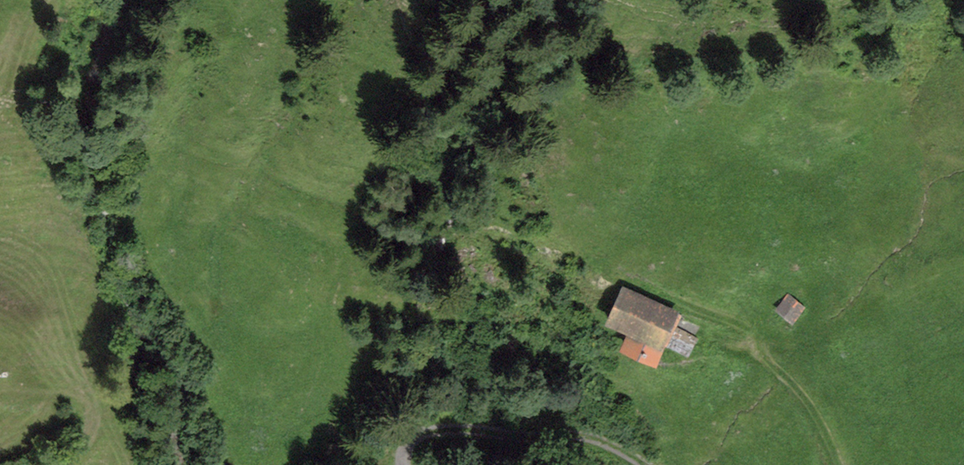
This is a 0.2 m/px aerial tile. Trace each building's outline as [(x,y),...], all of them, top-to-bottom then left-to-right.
[(683,314),(623,288),(606,324),(629,334),(622,351),(657,366),(665,347),(668,349),(683,314)] [(788,293),(774,309),(792,324),(806,307),(788,293)]
